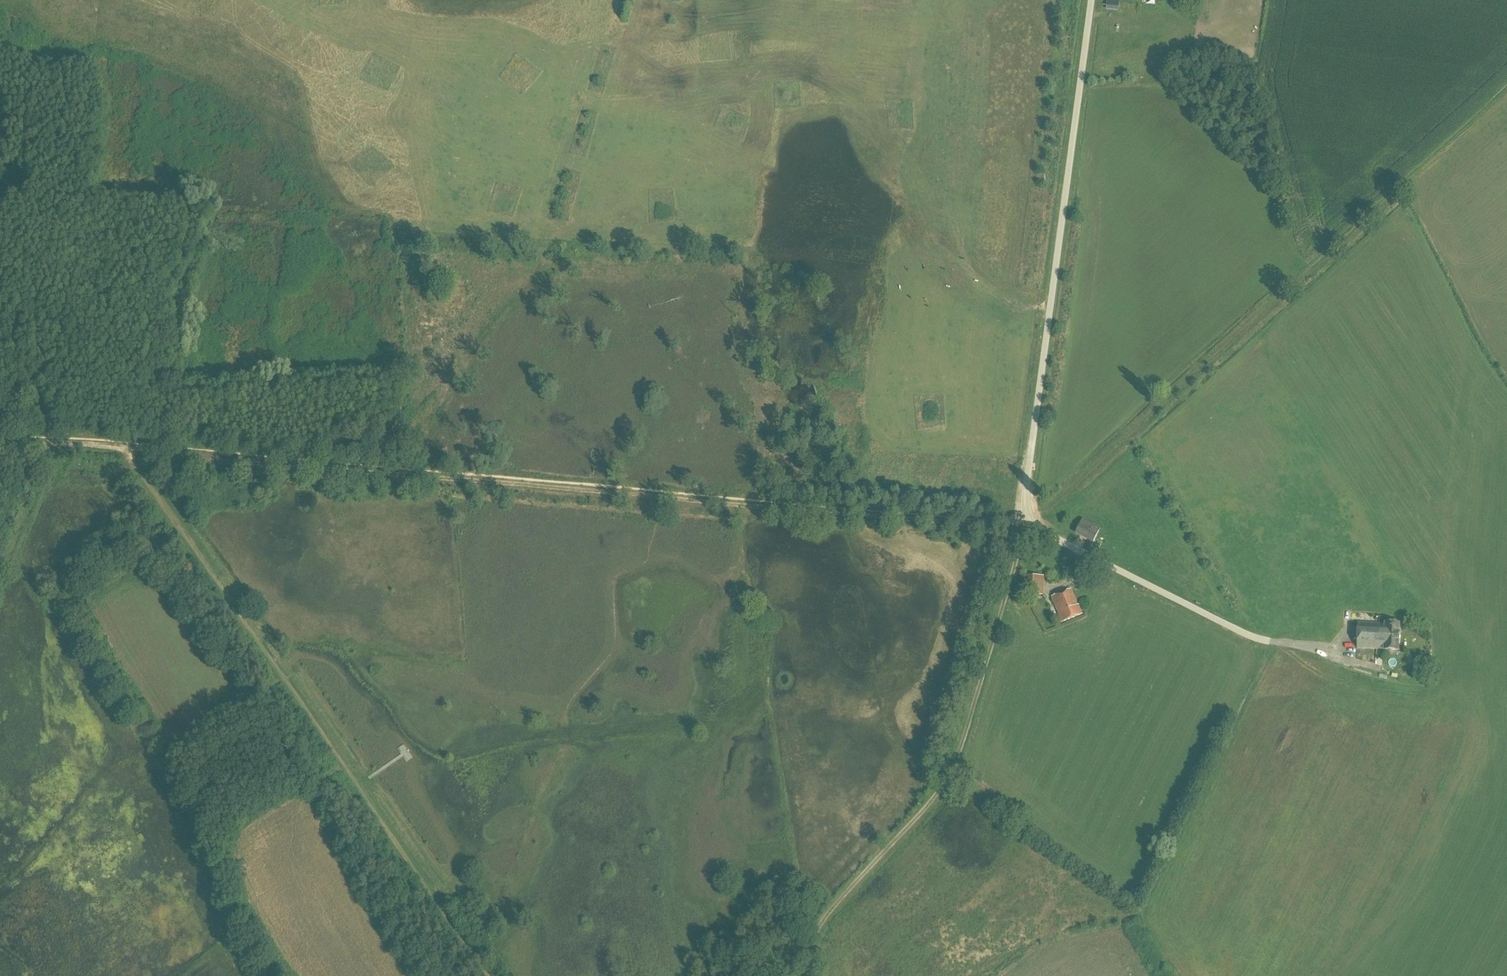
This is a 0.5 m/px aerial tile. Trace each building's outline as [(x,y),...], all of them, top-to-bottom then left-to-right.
[(1245,388),(1248,384),(1242,378),(1236,384),(1247,394),(1249,391),(1245,388)] [(1075,534),(1093,543),(1101,528),(1082,519),(1075,534)] [(1023,594),(1044,595),(1044,576),(1024,575),(1023,594)] [(1052,597),(1063,622),(1083,614),(1079,605),(1078,605),(1071,589),(1052,597)] [(1358,622),(1357,649),(1383,650),(1398,651),(1400,624),(1384,623),(1384,624),(1358,622)]
